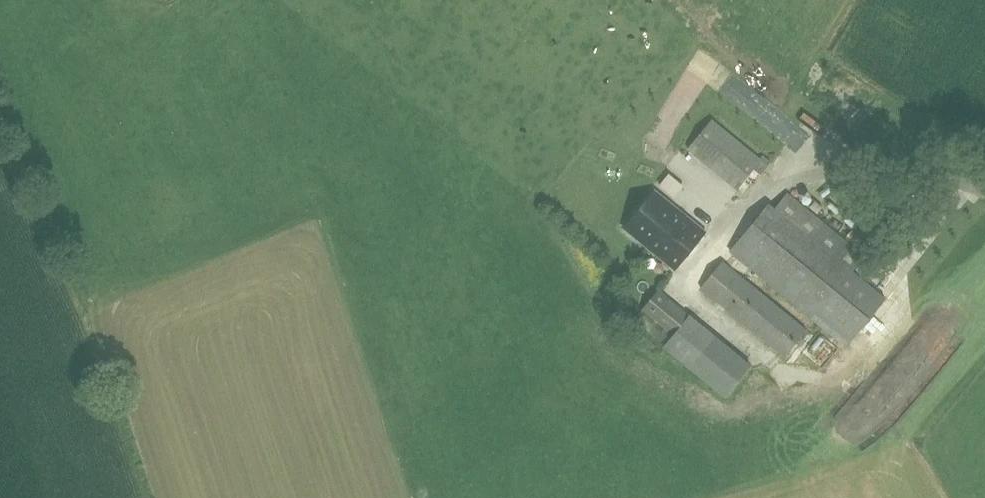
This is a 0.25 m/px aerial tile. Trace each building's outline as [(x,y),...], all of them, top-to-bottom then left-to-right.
[(716,41),(715,57),(728,59),(729,43),(716,41)] [(740,84),(734,100),(760,108),(765,92),(740,84)] [(761,157),(712,119),(688,150),(737,189),(753,169),(760,174),(770,161),(763,155),(761,157)] [(674,269),(705,231),(654,190),(624,227),(674,269)] [(863,255),(787,193),(774,209),(769,205),(731,252),(846,346),(885,298),(851,271),(863,255)] [(784,356),(806,329),(724,262),(702,289),(784,356)] [(635,317),(666,342),(664,345),(726,396),(752,364),(690,314),(690,315),(658,289),(635,317)] [(889,307),(871,326),(884,338),(902,319),(889,307)] [(870,327),(851,354),(882,377),(901,350),(870,327)]
